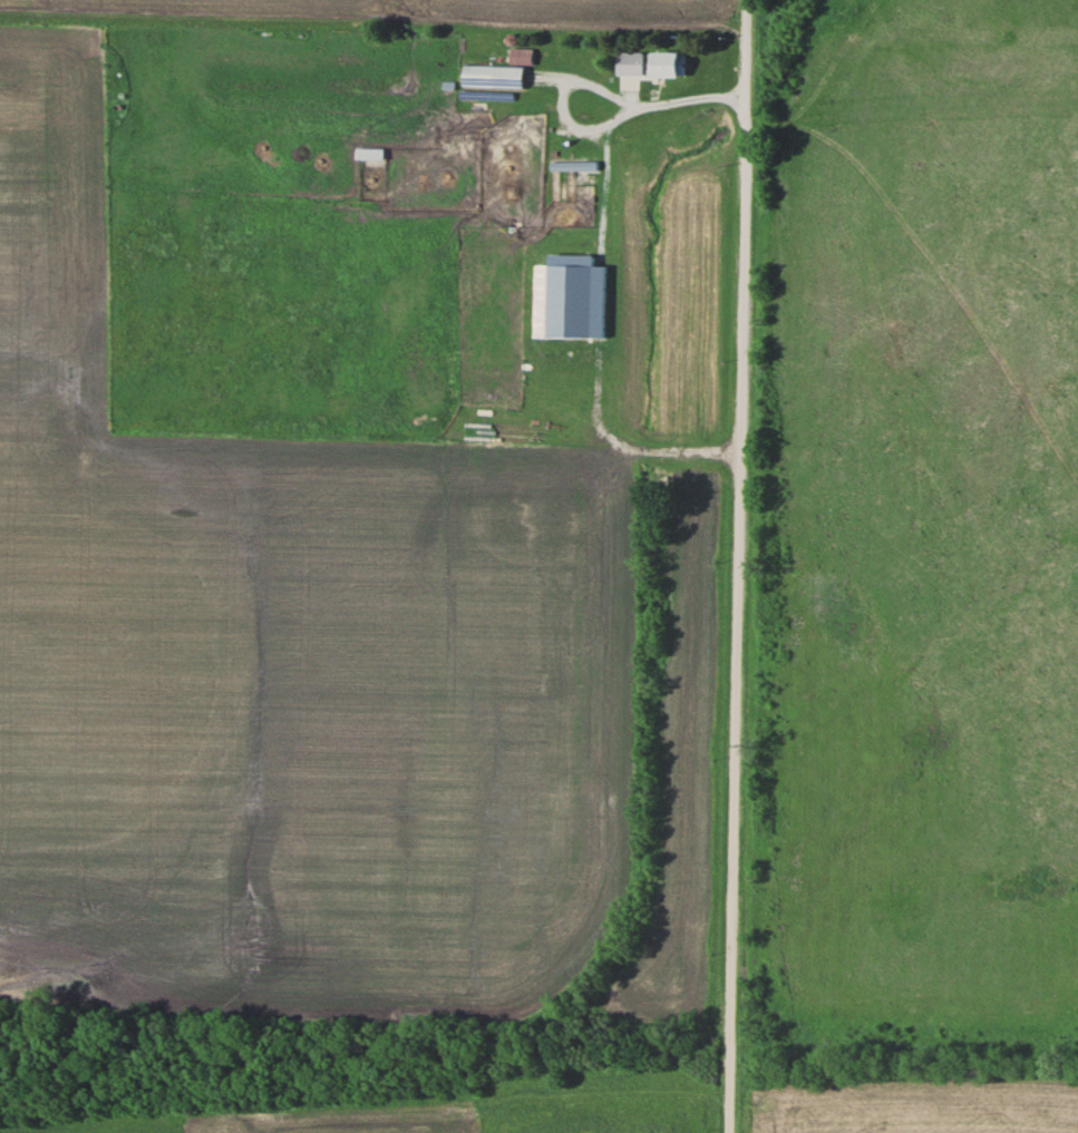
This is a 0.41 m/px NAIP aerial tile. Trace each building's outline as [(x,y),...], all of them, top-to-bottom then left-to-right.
[(688,52),(655,52),(655,77),(688,77),(688,52)] [(465,66),(465,88),(526,88),(526,66),(465,66)] [(385,149),(358,149),(358,160),(385,160),(385,149)] [(565,182),(599,182),(599,160),(565,160),(565,182)]
